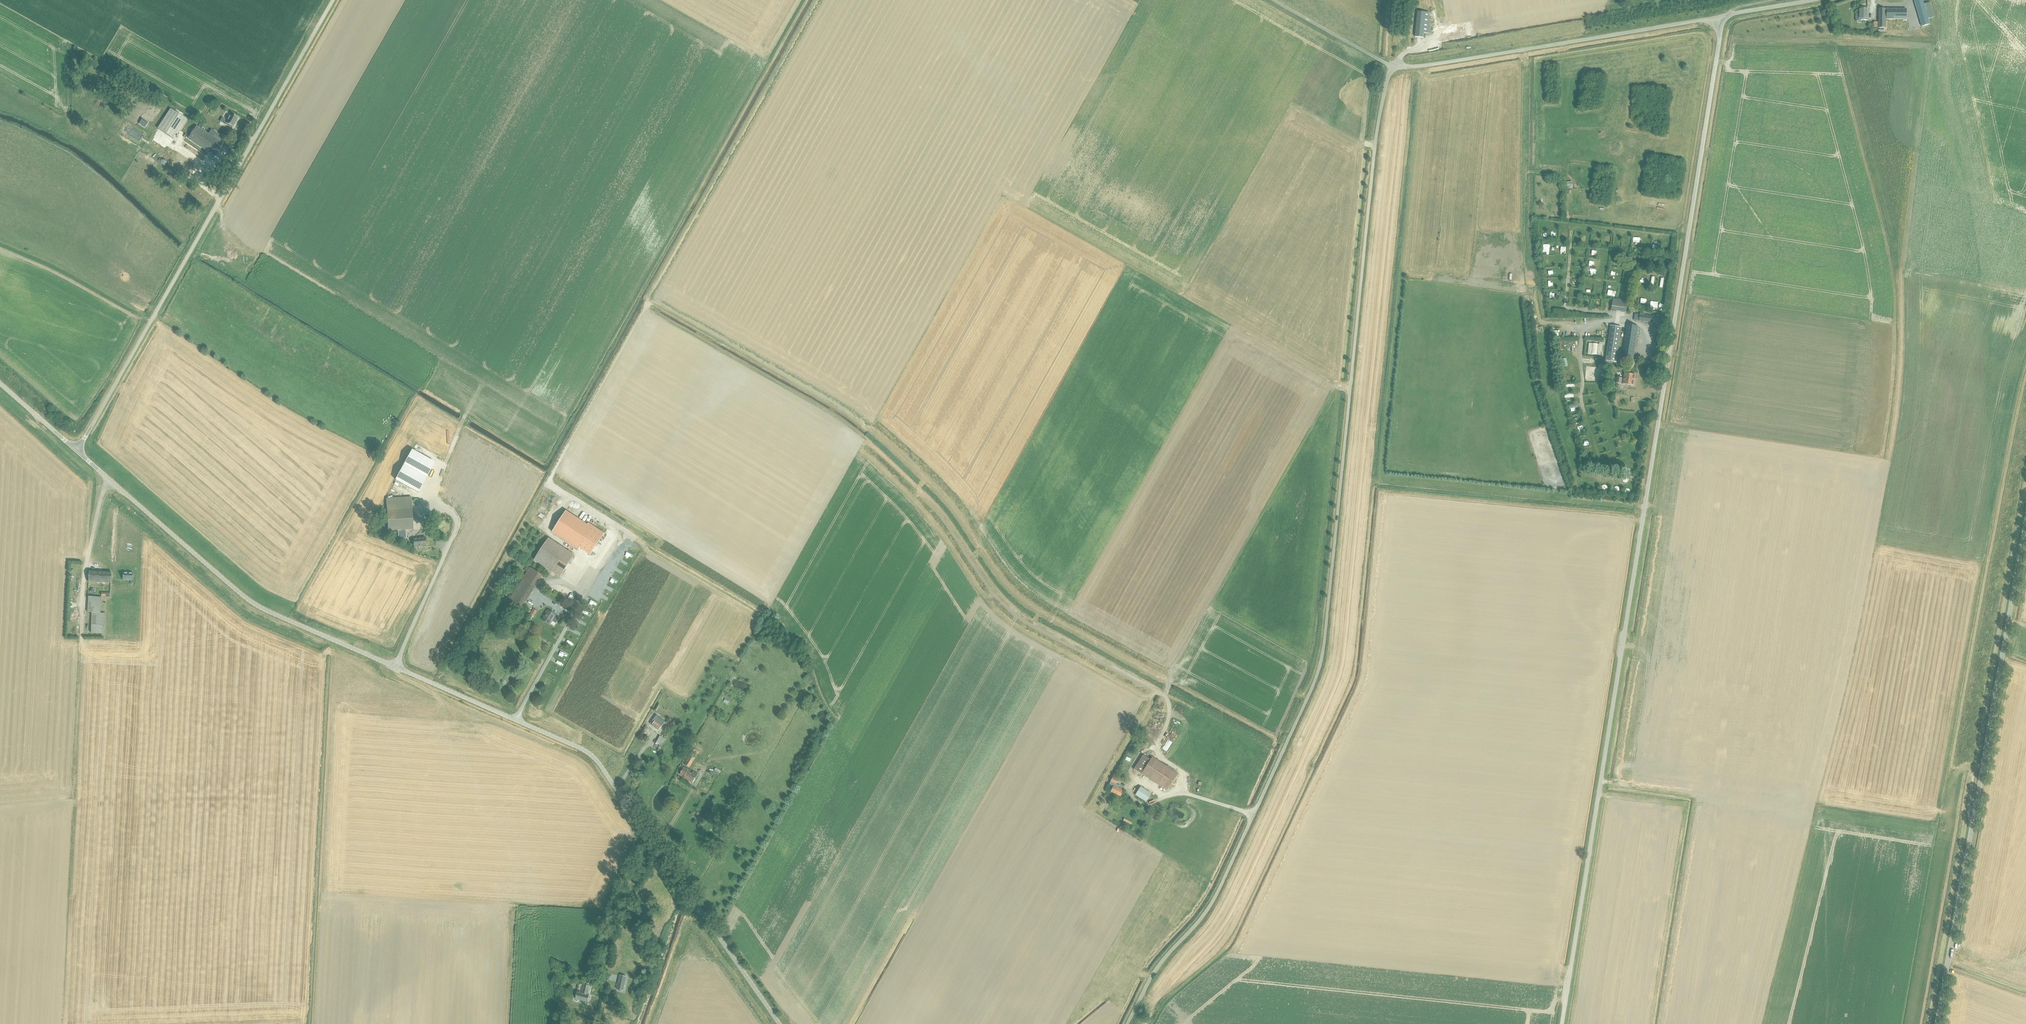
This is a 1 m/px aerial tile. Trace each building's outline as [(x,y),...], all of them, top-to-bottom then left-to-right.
[(1934,17),(1930,2),(1924,4),(1922,0),(1914,0),(1922,27),(1929,24),(1928,19),(1934,17)] [(1859,20),(1867,20),(1868,9),(1868,7),(1863,7),(1863,9),(1859,9),(1859,20)] [(1886,9),(1886,19),(1906,20),(1906,9),(1886,9)] [(1424,33),(1432,34),(1429,13),(1417,12),(1415,37),(1424,38),(1424,33)] [(171,110),(158,129),(173,139),(186,119),(171,110)] [(238,118),(231,114),(227,120),(226,120),(224,123),(229,126),(229,125),(233,127),(238,118)] [(145,127),(148,122),(142,118),(139,124),(145,127)] [(216,132),(212,136),(197,126),(188,139),(213,155),(225,138),(216,132)] [(1551,293),(1551,297),(1553,297),(1553,306),(1560,306),(1560,301),(1557,301),(1557,293),(1551,293)] [(1613,299),(1611,310),(1627,312),(1628,301),(1613,299)] [(1654,317),(1644,315),(1644,313),(1640,313),(1640,315),(1634,314),(1634,320),(1653,323),(1654,317)] [(1622,357),(1633,358),(1638,327),(1627,325),(1622,357)] [(1622,327),(1611,326),(1606,361),(1616,362),(1622,327)] [(1588,354),(1600,355),(1602,345),(1600,344),(1601,343),(1599,343),(1599,344),(1589,343),(1588,354)] [(1624,378),(1617,377),(1616,383),(1633,386),(1633,385),(1634,385),(1635,381),(1634,381),(1634,379),(1635,379),(1636,375),(1635,375),(1635,374),(1625,373),(1624,378)] [(1620,435),(1614,437),(1617,445),(1623,443),(1620,435)] [(435,463),(413,450),(396,480),(418,493),(435,463)] [(411,497),(386,499),(388,531),(398,530),(398,536),(405,536),(405,530),(413,529),(411,497)] [(579,547),(591,555),(605,534),(592,526),(591,527),(567,511),(553,533),(578,549),(579,547)] [(413,538),(414,547),(426,546),(425,537),(413,538)] [(534,560),(560,577),(573,556),(548,539),(534,560)] [(508,598),(510,599),(509,600),(522,608),(543,575),(530,567),(530,568),(527,566),(524,571),(527,572),(512,596),(510,595),(508,598)] [(88,582),(110,583),(111,572),(89,571),(88,582)] [(131,584),(132,584),(133,573),(123,573),(123,580),(131,580),(131,584)] [(88,596),(87,612),(92,612),(90,633),(102,633),(103,625),(104,625),(105,613),(100,613),(101,597),(88,596)] [(542,620),(550,625),(552,621),(556,624),(560,617),(547,610),(544,616),(542,620)] [(651,725),(659,730),(665,721),(663,719),(661,722),(660,722),(658,724),(656,722),(657,721),(654,718),(650,724),(652,725),(651,725)] [(659,735),(652,746),(659,750),(666,739),(659,735)] [(1167,751),(1174,742),(1169,739),(1168,740),(1165,738),(1160,744),(1164,747),(1163,748),(1167,751)] [(685,765),(690,768),(699,752),(695,749),(685,765)] [(1153,758),(1151,760),(1143,755),(1134,769),(1167,791),(1178,774),(1153,758)] [(680,774),(684,777),(684,778),(693,783),(697,776),(688,771),(688,770),(684,767),(680,774)] [(1108,785),(1113,787),(1110,792),(1120,796),(1124,788),(1116,784),(1117,780),(1112,778),(1108,785)] [(1135,795),(1146,802),(1151,793),(1141,787),(1135,795)] [(617,989),(623,990),(626,977),(620,975),(617,989)] [(575,999),(588,1002),(590,995),(587,995),(590,986),(584,984),(582,993),(577,992),(575,999)]
